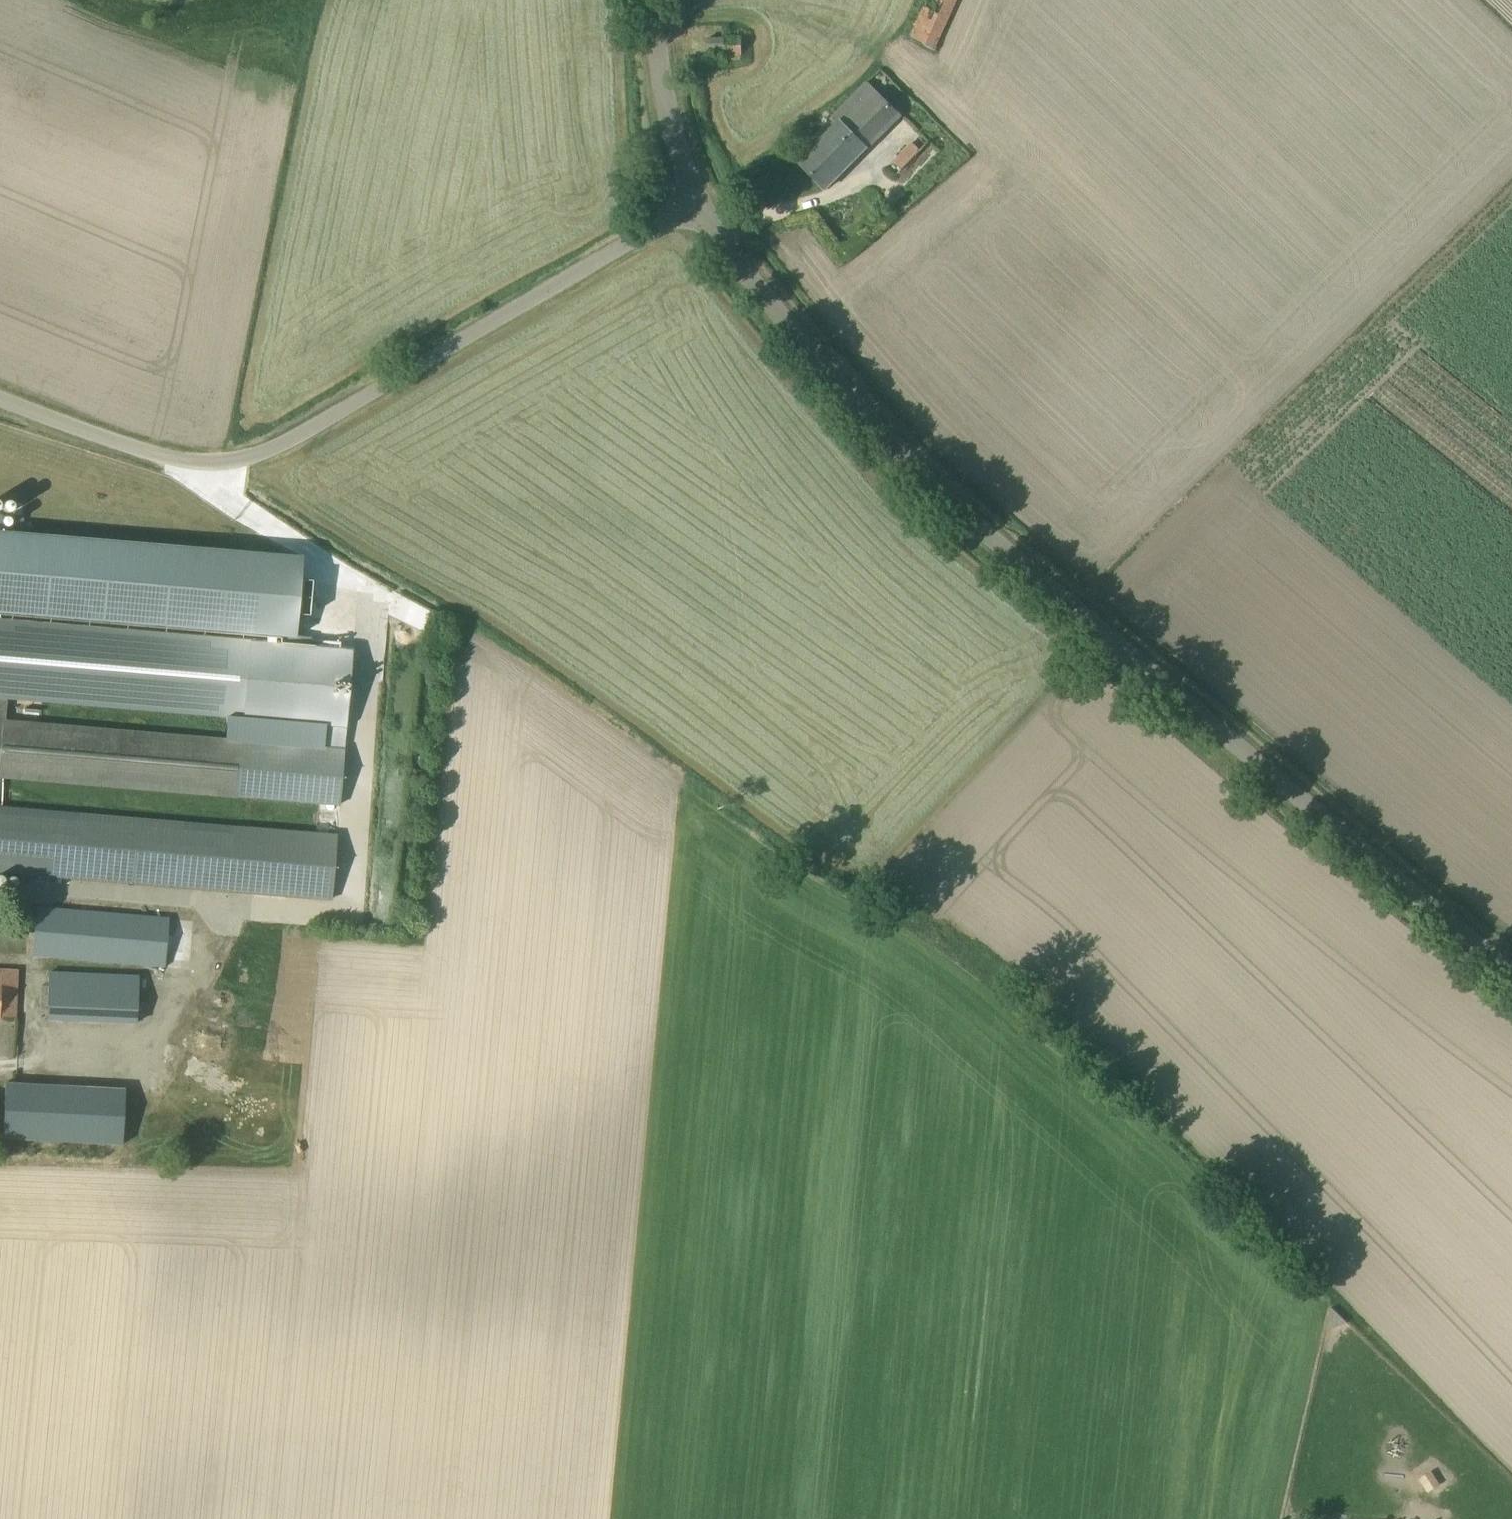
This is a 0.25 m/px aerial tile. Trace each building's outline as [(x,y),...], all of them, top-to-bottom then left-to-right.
[(956,0),(924,0),(908,35),(935,47),(956,0)] [(707,49),(725,49),(724,38),(707,39),(707,49)] [(877,91),(867,81),(833,116),(839,121),(799,161),(827,189),(868,147),(869,146),(900,114),(900,115),(901,114),(878,91),(877,91)] [(902,168),(921,150),(912,141),(893,159),(902,168)] [(295,638),(297,615),(299,582),(301,559),(0,534),(0,614),(295,638)] [(0,620),(0,794),(2,775),(238,795),(341,804),(345,750),(243,742),(6,722),(8,699),(346,726),(352,649),(0,620)] [(230,890),(332,898),(337,836),(235,827),(0,807),(0,871),(230,890)] [(178,927),(178,918),(37,906),(33,956),(164,967),(168,926),(178,927)] [(18,969),(0,968),(0,1016),(16,1017),(18,969)] [(137,1023),(139,975),(51,971),(50,1019),(137,1023)] [(126,1087),(7,1081),(4,1138),(123,1144),(126,1087)]
